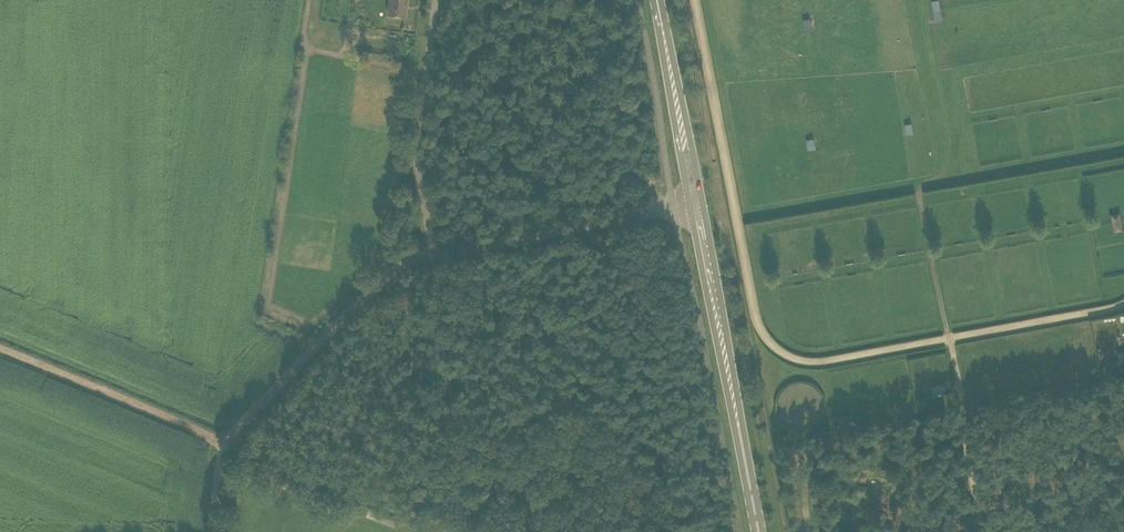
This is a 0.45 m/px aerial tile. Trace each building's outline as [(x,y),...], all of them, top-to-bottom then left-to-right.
[(408,0),(390,0),(388,14),(406,16),(408,0)] [(934,20),(942,20),(941,0),(933,0),(934,20)] [(912,123),(905,124),(906,134),(913,133),(912,123)] [(807,140),(809,149),(816,147),(814,138),(807,140)] [(1120,212),(1111,213),(1114,231),(1123,229),(1120,212)] [(788,423),(813,423),(813,403),(811,403),(811,394),(807,394),(807,385),(787,386),(788,423)]
